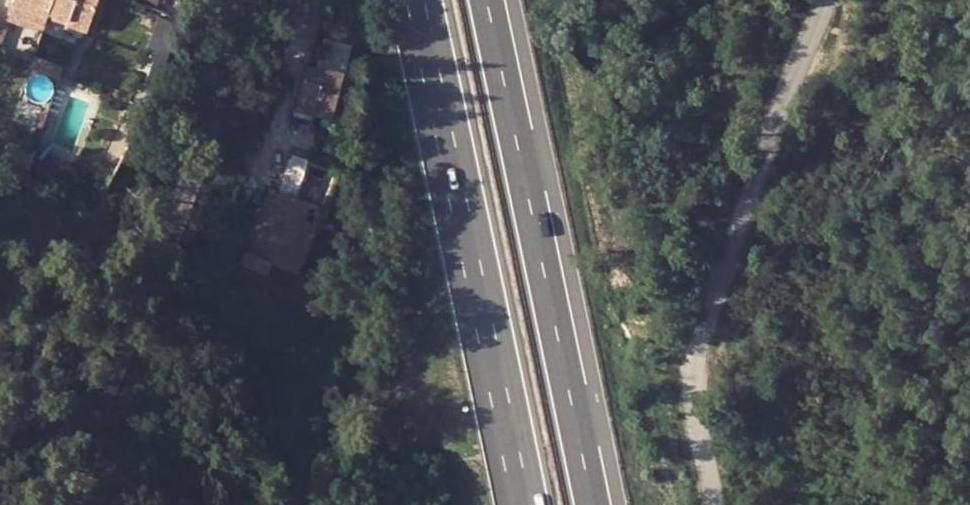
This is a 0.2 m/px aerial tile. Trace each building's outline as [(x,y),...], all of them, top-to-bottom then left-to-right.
[(65,22),(87,29),(96,0),(17,0),(46,9),(68,16),(65,22)] [(46,9),(44,15),(65,22),(68,16),(46,9)] [(26,44),(26,53),(35,52),(35,44),(26,44)] [(305,63),(295,108),(313,112),(329,116),(340,70),(305,63)] [(310,123),(327,126),(329,116),(313,112),(310,123)] [(293,195),(269,186),(240,262),(264,272),(269,260),(296,269),(336,169),(308,158),(293,195)]
